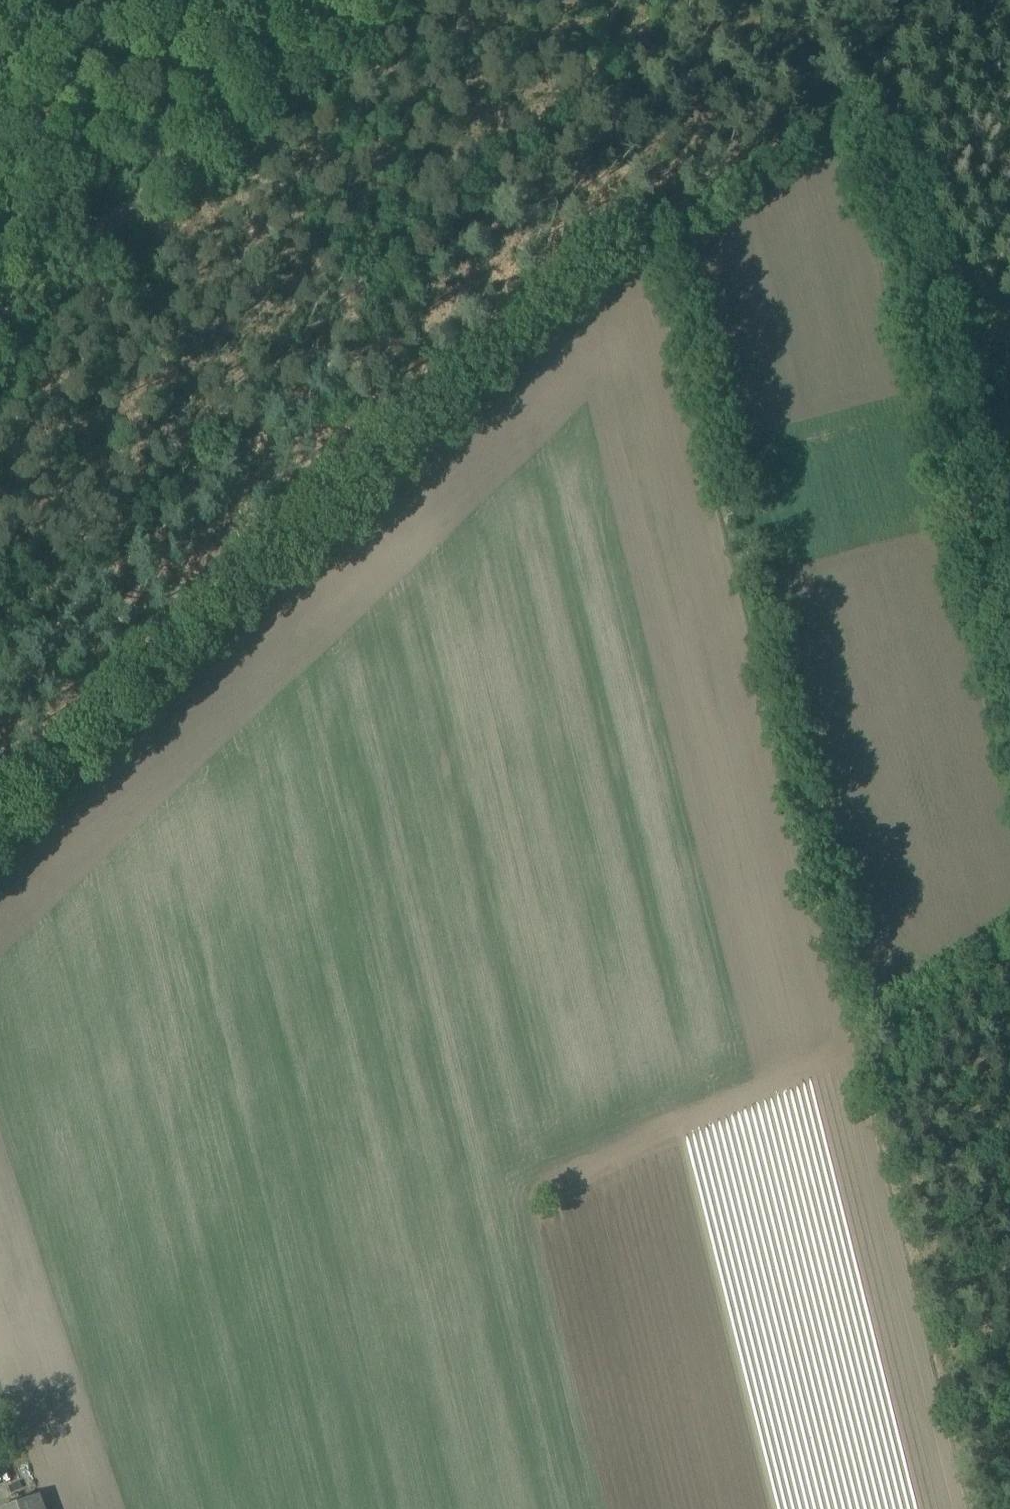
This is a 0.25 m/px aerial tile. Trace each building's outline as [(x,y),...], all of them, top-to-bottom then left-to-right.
[(41,1495),(2,1508),(46,1508),(41,1495)]
